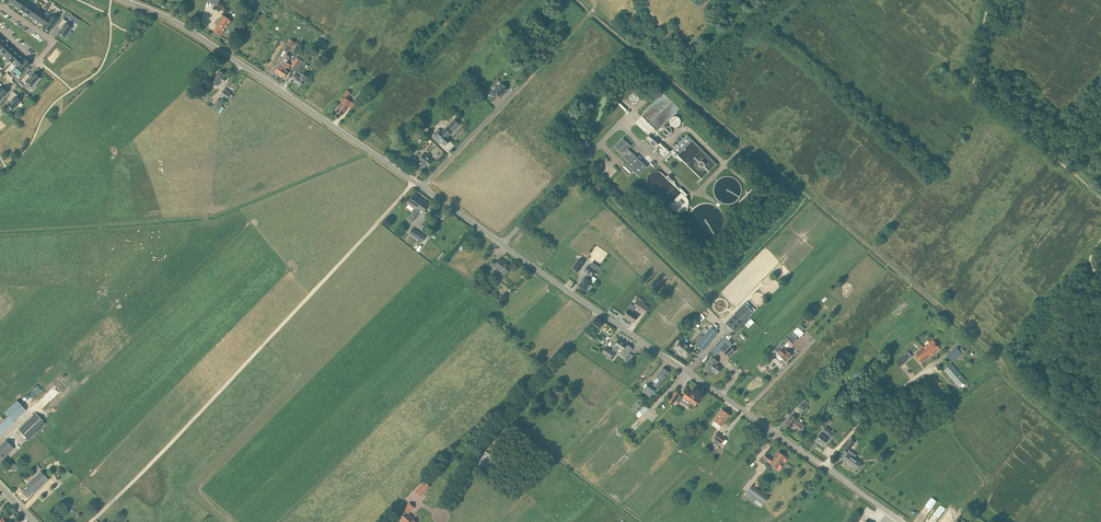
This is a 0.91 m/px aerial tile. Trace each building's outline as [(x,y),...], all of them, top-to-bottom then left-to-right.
[(23,0),(18,0),(13,6),(18,10),(24,1),(23,0)] [(217,5),(216,6),(223,11),(226,6),(220,1),(220,0),(209,0),(217,5)] [(29,4),(24,1),(18,10),(23,13),(29,4)] [(34,8),(29,4),(23,13),(28,16),(34,8)] [(39,11),(34,8),(28,16),(33,20),(39,11)] [(44,14),(39,11),(33,20),(38,23),(44,14)] [(49,17),(49,16),(48,17),(44,14),(38,23),(42,26),(42,27),(49,17)] [(71,14),(69,18),(77,24),(79,20),(71,14)] [(218,23),(219,24),(214,31),(221,36),(226,28),(226,29),(232,21),(224,15),(218,23)] [(42,27),(49,32),(56,21),(49,17),(42,27)] [(70,31),(71,28),(67,25),(68,23),(63,19),(59,25),(62,28),(58,33),(65,38),(66,37),(68,38),(72,32),(70,31)] [(293,48),(296,43),(290,39),(284,49),(288,52),(291,47),(293,48)] [(5,44),(0,50),(0,53),(3,55),(10,48),(5,44)] [(14,52),(10,48),(3,55),(7,59),(14,52)] [(19,56),(14,52),(7,59),(12,63),(19,56)] [(283,60),(275,72),(280,75),(287,63),(288,62),(289,59),(291,56),(292,55),(287,53),(283,60)] [(24,59),(24,58),(23,59),(19,56),(12,63),(16,67),(15,68),(24,59)] [(15,68),(21,74),(30,64),(24,59),(15,68)] [(299,60),(295,66),(293,70),(298,73),(305,62),(300,59),(299,60)] [(287,63),(280,75),(284,78),(288,71),(287,70),(290,65),(287,63)] [(226,79),(224,78),(226,75),(219,71),(212,82),(218,86),(222,81),(224,82),(226,79)] [(27,74),(21,81),(26,85),(27,84),(31,87),(39,79),(33,73),(30,76),(27,74)] [(300,78),(298,76),(295,74),(293,78),(295,79),(294,82),(300,86),(304,81),(305,82),(308,78),(303,74),(300,78)] [(492,89),(489,92),(495,98),(497,95),(500,97),(508,89),(501,83),(494,91),(492,89)] [(225,103),(229,97),(232,93),(226,89),(220,97),(219,99),(219,98),(212,108),(218,112),(225,103)] [(8,97),(11,100),(7,105),(13,111),(21,102),(17,98),(18,97),(13,92),(8,97)] [(361,92),(353,102),(357,105),(365,94),(361,92)] [(342,102),(336,111),(343,115),(348,107),(351,102),(345,98),(342,102)] [(650,105),(647,102),(641,109),(643,111),(650,105)] [(670,120),(669,121),(670,123),(671,125),(672,127),(674,128),(677,127),(678,127),(679,126),(680,124),(681,122),(680,120),(679,118),(677,117),(675,116),(673,117),(671,118),(670,120)] [(459,125),(454,119),(447,126),(453,132),(459,125)] [(670,136),(673,133),(672,132),(672,131),(672,129),(671,128),(670,127),(669,126),(667,126),(666,126),(665,127),(664,128),(663,129),(663,131),(663,132),(663,134),(665,135),(666,135),(667,136),(669,135),(670,136)] [(439,129),(434,134),(436,136),(439,140),(445,146),(450,140),(447,137),(451,134),(446,129),(442,132),(441,131),(439,129)] [(648,136),(646,138),(649,141),(653,146),(656,149),(656,148),(659,146),(656,143),(651,138),(648,135),(648,136)] [(623,138),(615,147),(622,154),(624,153),(626,155),(630,152),(628,150),(627,149),(631,146),(623,138)] [(631,151),(622,160),(626,163),(621,168),(629,177),(634,172),(638,176),(647,167),(631,151)] [(443,152),(437,159),(440,162),(446,155),(443,152)] [(420,161),(415,168),(421,173),(426,166),(428,167),(430,165),(433,161),(423,154),(420,158),(419,160),(420,161)] [(660,182),(674,199),(669,204),(678,215),(691,203),(667,176),(665,178),(657,169),(651,174),(659,183),(660,182)] [(429,204),(414,194),(408,203),(415,208),(416,209),(420,211),(423,213),(429,204)] [(416,209),(408,219),(413,222),(420,211),(416,209)] [(416,230),(413,236),(422,242),(426,237),(416,230)] [(443,252),(436,260),(437,261),(444,253),(443,252)] [(493,268),(494,267),(505,275),(512,267),(500,258),(497,262),(493,259),(489,264),(493,268)] [(579,258),(575,264),(580,267),(584,261),(579,258)] [(589,265),(585,271),(588,273),(592,276),(596,270),(589,265)] [(585,277),(579,286),(586,290),(587,288),(590,290),(592,286),(590,284),(592,282),(591,281),(593,277),(592,276),(588,273),(585,277)] [(493,294),(496,290),(491,285),(488,289),(493,294)] [(628,287),(611,306),(616,310),(633,291),(628,287)] [(624,316),(624,317),(633,323),(633,322),(637,316),(632,313),(636,307),(645,313),(649,307),(643,303),(644,300),(642,299),(639,297),(634,305),(633,306),(631,304),(626,311),(627,312),(624,316)] [(753,313),(745,305),(725,324),(734,332),(753,313)] [(808,315),(804,320),(808,325),(813,321),(808,315)] [(751,319),(745,324),(748,327),(754,322),(751,319)] [(696,343),(695,344),(697,345),(703,351),(715,337),(716,335),(714,333),(718,328),(714,325),(701,340),(699,339),(698,340),(696,343)] [(585,331),(584,333),(595,341),(596,340),(585,331)] [(786,362),(792,356),(786,350),(783,347),(788,342),(791,345),(797,339),(792,333),(786,339),(785,339),(774,350),(777,353),(780,356),(786,362)] [(715,355),(721,350),(723,352),(732,344),(725,337),(710,350),(715,355)] [(617,352),(619,349),(622,351),(620,354),(626,358),(625,359),(628,362),(633,355),(629,353),(633,348),(626,344),(627,344),(619,339),(614,346),(615,346),(612,349),(617,352)] [(933,339),(914,354),(921,363),(940,349),(933,339)] [(678,346),(675,348),(685,356),(691,348),(682,341),(680,342),(679,342),(678,342),(677,344),(677,345),(678,346)] [(606,347),(602,353),(610,359),(610,358),(612,360),(616,355),(614,354),(615,353),(606,347)] [(729,358),(735,352),(730,347),(724,353),(729,358)] [(957,347),(948,356),(953,362),(962,354),(957,347)] [(900,366),(909,360),(905,354),(896,361),(900,366)] [(718,362),(712,357),(703,369),(710,373),(712,371),(717,375),(722,368),(716,364),(718,362)] [(951,364),(943,370),(959,387),(966,381),(951,364)] [(656,377),(654,380),(655,382),(656,383),(656,384),(660,387),(663,382),(663,381),(669,372),(663,368),(656,377)] [(652,394),(657,388),(649,382),(645,388),(646,389),(644,391),(650,396),(652,394)] [(29,394),(33,398),(40,390),(36,387),(29,394)] [(814,397),(819,392),(817,389),(811,394),(814,397)] [(675,391),(668,400),(673,404),(675,401),(680,395),(680,394),(675,391)] [(683,397),(691,403),(690,404),(689,405),(689,408),(692,409),(694,409),(695,407),(694,407),(699,399),(687,391),(683,397)] [(5,411),(4,412),(8,416),(13,422),(26,410),(17,400),(5,411)] [(635,406),(631,410),(635,413),(638,410),(637,409),(641,405),(638,402),(634,406),(635,406)] [(800,404),(797,408),(803,413),(807,407),(806,406),(802,403),(801,405),(800,404)] [(639,417),(648,408),(645,405),(636,413),(639,417)] [(721,427),(730,415),(722,409),(713,421),(721,427)] [(35,413),(18,430),(28,440),(45,423),(35,413)] [(793,413),(785,423),(791,428),(794,425),(802,431),(805,427),(797,421),(799,418),(793,413)] [(645,419),(635,430),(637,432),(648,422),(645,419)] [(820,433),(816,440),(823,445),(825,442),(827,444),(832,436),(829,434),(831,431),(825,427),(823,430),(821,434),(820,433)] [(726,438),(717,432),(713,438),(722,444),(726,438)] [(1,458),(3,459),(14,448),(7,440),(0,447),(0,459),(1,458)] [(848,453),(842,460),(856,470),(856,469),(858,470),(862,465),(860,464),(861,463),(854,458),(857,455),(850,450),(849,449),(854,442),(851,440),(847,444),(843,450),(848,453)] [(496,464),(497,462),(498,463),(499,460),(485,451),(475,468),(490,477),(498,466),(496,464)] [(776,469),(785,456),(778,451),(773,458),(766,453),(763,458),(770,463),(769,464),(776,469)] [(68,470),(58,480),(62,484),(72,474),(68,470)] [(27,485),(22,490),(28,497),(33,492),(34,493),(42,485),(41,485),(44,482),(45,482),(48,479),(41,471),(27,485)] [(425,482),(416,492),(421,496),(430,486),(425,482)] [(753,485),(745,496),(761,508),(769,497),(753,485)] [(404,514),(400,518),(404,521),(417,521),(409,514),(415,508),(409,503),(401,511),(404,514)]
